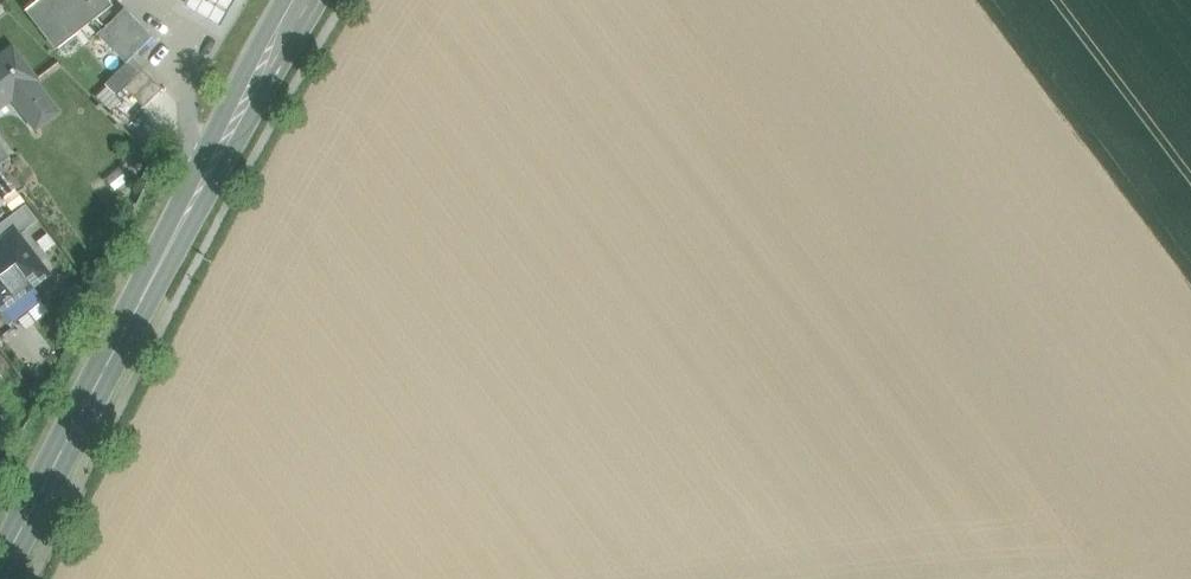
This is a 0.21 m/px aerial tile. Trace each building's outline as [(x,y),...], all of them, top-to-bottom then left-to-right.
[(28,12),(56,48),(91,21),(106,9),(110,6),(106,0),(44,0),(28,12)] [(183,8),(201,18),(220,29),(237,0),(188,0),(183,8)] [(115,18),(106,9),(91,21),(103,31),(98,35),(127,63),(131,59),(152,38),(124,9),(115,18)] [(0,58),(0,107),(13,97),(36,127),(57,112),(33,81),(36,81),(12,49),(0,58)] [(131,59),(127,63),(105,86),(116,97),(125,88),(143,70),(131,59)] [(163,90),(143,70),(125,88),(145,108),(163,90)] [(0,145),(0,165),(10,158),(0,145)] [(1,200),(15,191),(0,171),(0,199),(1,200)] [(19,238),(39,221),(25,205),(0,225),(0,242),(14,231),(19,238)] [(0,242),(0,311),(47,275),(19,238),(14,231),(0,242)]
